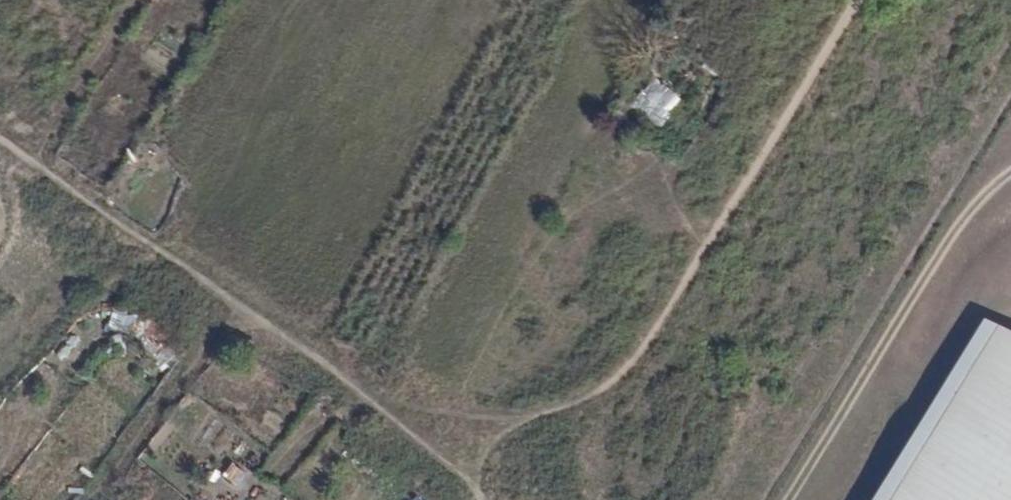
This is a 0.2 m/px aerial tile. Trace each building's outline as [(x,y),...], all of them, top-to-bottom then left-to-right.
[(662,124),(682,95),(653,75),(633,105),(662,124)] [(1002,334),(900,499),(1010,499),(1010,340),(1002,334)] [(264,480),(229,457),(202,499),(251,499),(264,480)]
